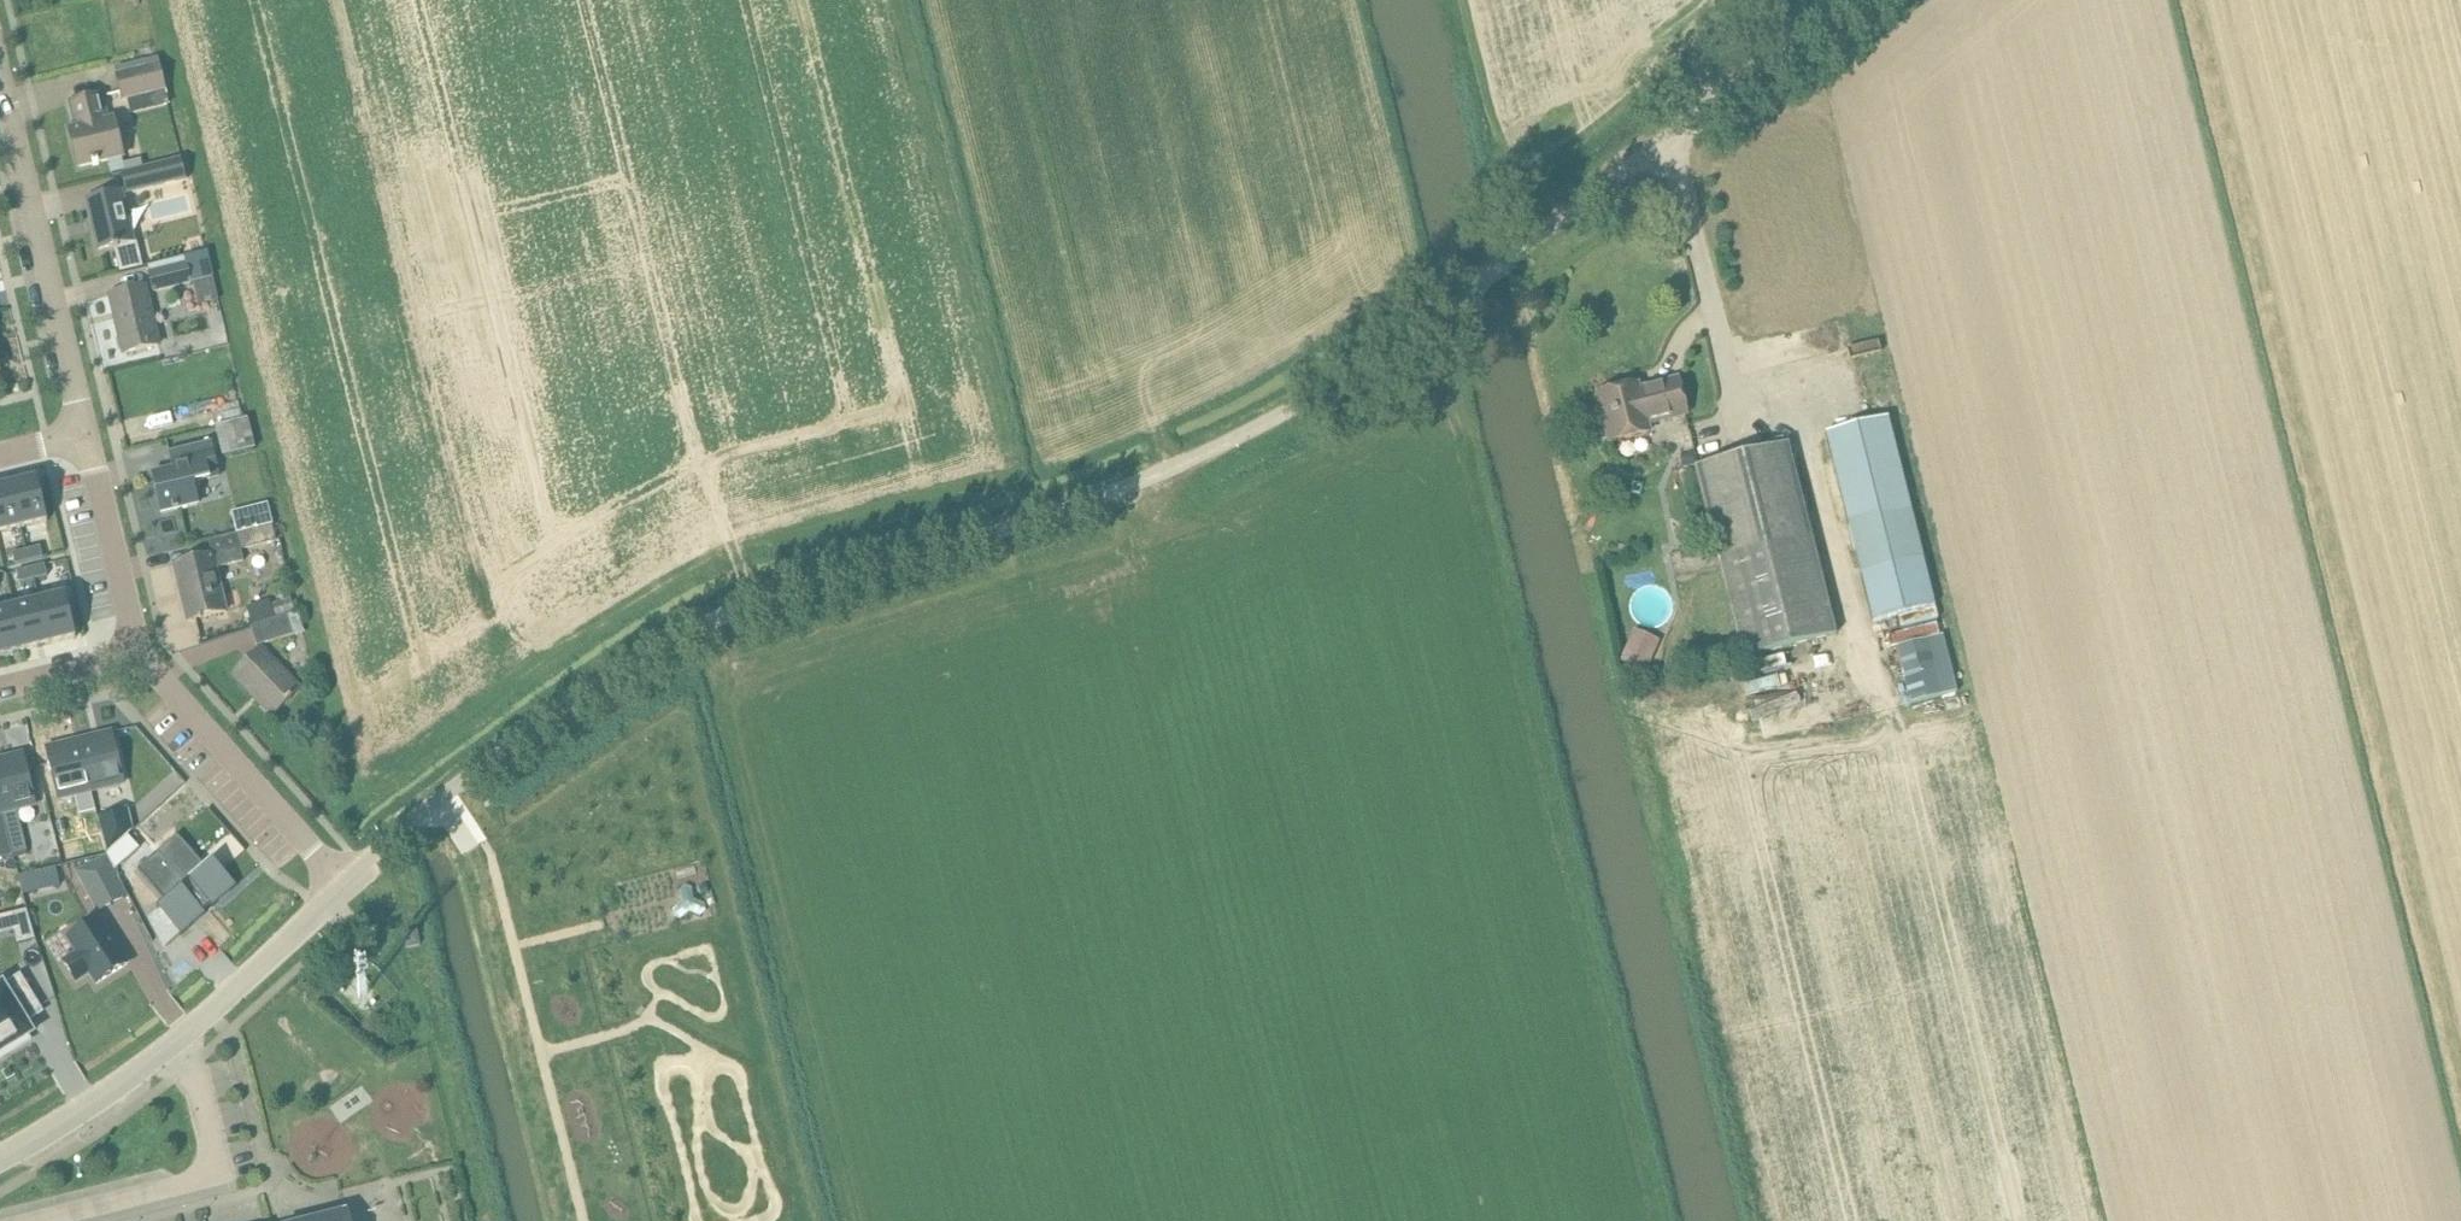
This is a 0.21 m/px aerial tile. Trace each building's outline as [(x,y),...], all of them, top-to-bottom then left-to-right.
[(142,61),(118,66),(119,73),(124,95),(165,86),(160,63),(159,57),(142,61)] [(79,167),(103,161),(122,157),(113,116),(108,118),(103,95),(94,97),(71,103),(77,129),(71,130),(79,167)] [(182,156),(149,164),(122,172),(126,192),(154,183),(187,175),(182,156)] [(87,200),(99,250),(134,241),(122,192),(87,200)] [(152,272),(157,291),(213,277),(207,252),(186,257),(188,264),(152,272)] [(110,295),(124,353),(162,344),(148,286),(110,295)] [(1597,394),(1603,418),(1609,442),(1650,432),(1648,424),(1686,415),(1678,379),(1654,385),(1655,387),(1639,391),(1637,384),(1597,394)] [(1887,418),(1826,433),(1832,457),(1850,528),(1862,574),(1873,622),(1904,614),(1934,606),(1923,559),(1911,513),(1893,441),(1887,418)] [(225,426),(216,428),(223,457),(256,449),(248,419),(243,420),(225,426)] [(169,451),(169,453),(171,459),(175,458),(177,468),(153,474),(162,513),(200,504),(195,482),(219,476),(211,441),(169,451)] [(1788,444),(1695,467),(1742,657),(1836,634),(1788,444)] [(37,477),(10,484),(21,529),(48,522),(37,477)] [(0,486),(0,534),(21,529),(10,484),(0,486)] [(240,549),(275,541),(271,525),(209,540),(213,555),(174,564),(188,620),(227,611),(216,566),(243,559),(240,549)] [(41,546),(26,550),(29,561),(43,558),(41,546)] [(26,550),(12,553),(15,565),(29,561),(26,550)] [(45,565),(31,568),(34,579),(48,576),(45,565)] [(31,568),(17,572),(20,583),(34,579),(31,568)] [(66,593),(40,599),(52,645),(77,638),(66,593)] [(291,598),(273,605),(277,618),(291,614),(296,612),(291,598)] [(40,599),(14,606),(25,651),(52,645),(40,599)] [(0,609),(0,652),(1,657),(25,651),(14,606),(0,609)] [(258,645),(297,634),(291,614),(277,618),(252,627),(258,645)] [(1620,661),(1644,671),(1658,640),(1634,629),(1620,661)] [(1943,635),(1897,646),(1909,703),(1955,693),(1943,635)] [(301,688),(263,647),(234,675),(273,715),(301,688)] [(91,791),(100,789),(124,783),(111,733),(79,740),(91,791)] [(46,748),(59,799),(91,791),(79,740),(46,748)] [(0,760),(0,801),(3,813),(13,856),(14,858),(28,855),(17,809),(35,805),(29,777),(23,754),(10,757),(5,758),(0,760)] [(13,856),(3,813),(0,801),(0,859),(13,856)] [(166,806),(133,835),(145,849),(178,820),(166,806)] [(129,809),(98,817),(107,853),(134,829),(129,809)] [(100,835),(74,842),(79,862),(104,856),(100,835)] [(177,836),(158,853),(209,911),(234,888),(210,862),(205,867),(177,836)] [(158,853),(138,871),(166,901),(160,906),(184,933),(209,911),(158,853)] [(106,856),(76,872),(97,913),(128,897),(106,856)] [(24,894),(40,890),(35,873),(20,877),(24,894)] [(0,917),(0,935),(15,931),(18,943),(35,938),(27,910),(0,917)] [(76,953),(63,962),(76,983),(90,974),(97,985),(129,965),(100,918),(67,939),(76,953)] [(417,932),(404,934),(407,948),(420,945),(417,932)] [(7,1055),(19,1048),(31,1040),(29,1036),(33,1034),(24,1016),(40,1007),(21,974),(0,986),(0,1043),(7,1055)] [(157,1007),(169,1023),(184,1013),(172,996),(157,1007)]
